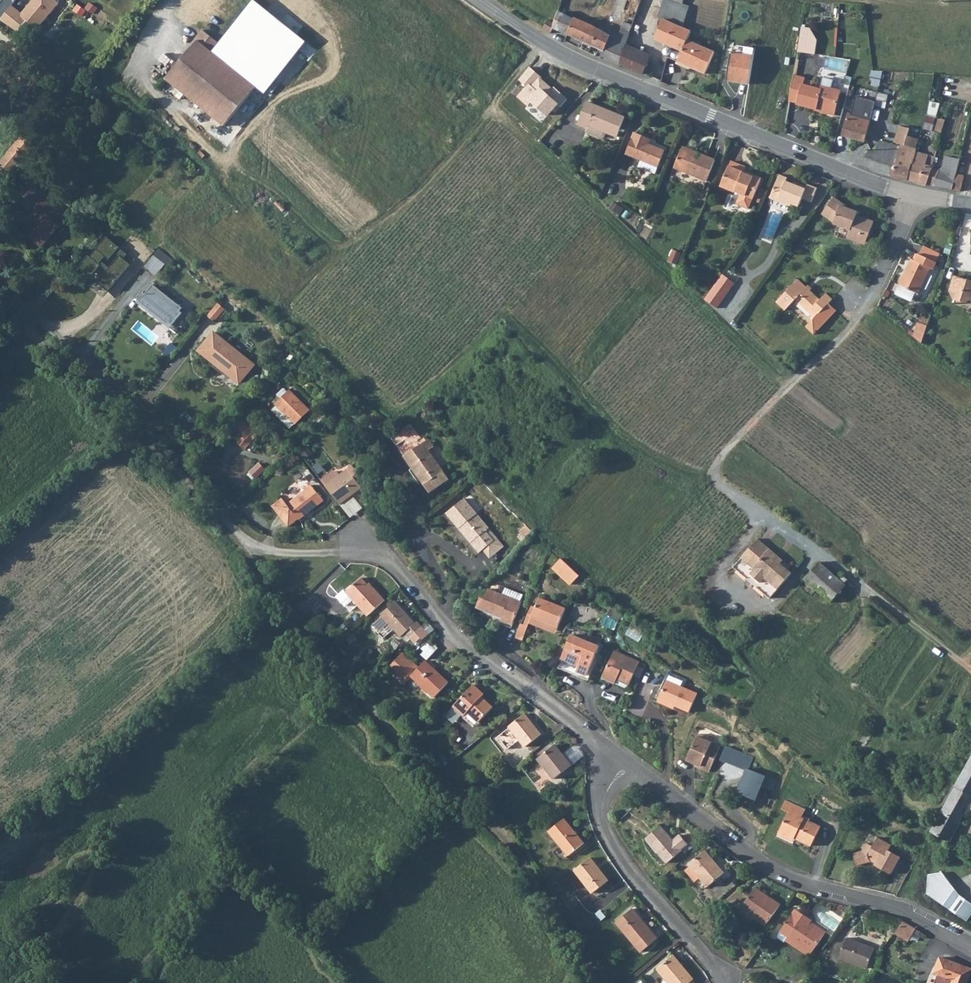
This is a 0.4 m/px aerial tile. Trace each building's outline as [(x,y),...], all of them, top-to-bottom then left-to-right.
[(16,2),(13,0),(5,0),(0,6),(0,17),(2,18),(16,2)] [(24,13),(14,5),(2,22),(21,34),(30,23),(41,31),(60,3),(56,0),(34,0),(24,13)] [(255,0),(239,20),(291,63),(307,43),(255,0)] [(655,39),(671,47),(677,26),(685,0),(664,0),(659,19),(663,20),(655,39)] [(620,66),(626,45),(631,32),(623,28),(620,34),(613,31),(612,34),(576,19),(575,21),(557,14),(553,24),(546,21),(543,28),(552,34),(553,30),(603,52),(601,58),(620,66)] [(677,26),(671,47),(683,52),(679,62),(707,74),(716,53),(688,41),(692,32),(677,26)] [(803,27),(799,52),(817,55),(819,40),(813,28),(803,27)] [(223,124),(239,105),(256,86),(214,50),(222,42),(206,28),(199,36),(200,39),(186,54),(167,77),(223,124)] [(650,53),(626,45),(620,66),(642,75),(650,53)] [(753,85),(756,58),(733,56),(730,82),(753,85)] [(882,72),(875,71),(873,77),(881,78),(884,70),(882,72)] [(794,75),(790,101),(798,103),(797,104),(815,109),(816,106),(834,111),(839,90),(831,89),(821,86),(820,90),(804,86),(806,78),(794,75)] [(823,75),(821,86),(831,89),(834,78),(823,75)] [(877,106),(887,108),(889,95),(879,93),(877,106)] [(857,97),(852,116),(872,120),(876,102),(857,97)] [(936,124),(940,104),(931,102),(927,122),(936,124)] [(585,103),(576,125),(585,130),(587,126),(604,134),(616,139),(624,119),(585,103)] [(815,109),(815,111),(833,115),(834,111),(816,106),(815,109)] [(850,115),(845,136),(867,142),(872,120),(852,116),(850,115)] [(604,134),(587,126),(585,130),(584,133),(600,139),(602,138),(604,134)] [(915,153),(919,139),(908,136),(910,129),(900,126),(895,143),(901,145),(900,148),(890,176),(908,180),(915,153)] [(626,156),(641,162),(658,169),(665,153),(653,148),(652,151),(648,149),(651,140),(636,134),(626,156)] [(11,153),(22,162),(31,151),(36,145),(25,136),(11,153)] [(877,153),(871,151),(867,160),(864,165),(871,168),(870,172),(890,176),(900,148),(881,142),(877,153)] [(691,154),(681,150),(673,168),(706,182),(715,161),(697,154),(695,158),(693,157),(691,154)] [(932,168),(935,158),(915,153),(908,180),(918,182),(927,184),(932,168)] [(656,175),(658,169),(641,162),(639,168),(656,175)] [(731,164),(721,188),(735,194),(736,192),(742,195),(737,204),(749,209),(761,181),(750,177),(750,179),(743,176),(745,170),(731,164)] [(953,188),(956,175),(945,172),(932,168),(927,184),(952,191),(953,188)] [(956,175),(953,188),(963,190),(965,181),(963,181),(963,176),(956,175)] [(779,176),(769,199),(790,208),(791,205),(798,208),(802,200),(811,204),(817,191),(807,187),(805,191),(786,183),(787,179),(779,176)] [(43,219),(41,222),(31,235),(43,246),(67,216),(45,197),(47,195),(35,185),(26,195),(38,206),(34,211),(43,219)] [(22,201),(34,211),(38,206),(26,195),(22,201)] [(874,222),(864,218),(863,220),(855,218),(857,212),(848,209),(849,208),(835,198),(823,214),(835,223),(834,226),(851,230),(848,239),(861,242),(863,235),(870,237),(874,222)] [(34,211),(31,213),(41,222),(43,219),(34,211)] [(925,244),(920,253),(936,260),(940,253),(925,244)] [(678,251),(671,248),(666,260),(673,263),(678,251)] [(145,267),(157,277),(170,259),(158,250),(145,267)] [(913,257),(900,283),(917,292),(930,268),(933,269),(937,261),(936,260),(920,253),(919,253),(915,259),(913,257)] [(735,283),(722,274),(705,300),(718,309),(735,283)] [(955,275),(951,290),(954,297),(965,300),(970,299),(970,280),(955,275)] [(819,297),(796,278),(776,302),(786,310),(795,300),(815,317),(807,327),(816,334),(836,308),(828,302),(832,297),(825,291),(819,297)] [(153,287),(139,305),(170,331),(182,312),(153,287)] [(209,317),(216,322),(227,309),(220,304),(209,317)] [(911,335),(920,342),(926,324),(919,321),(917,320),(911,335)] [(214,331),(197,354),(239,388),(256,366),(214,331)] [(290,386),(276,400),(295,420),(309,406),(290,386)] [(245,434),(238,442),(247,449),(262,431),(246,418),(238,428),(245,434)] [(448,478),(422,441),(403,454),(429,491),(448,478)] [(362,477),(349,461),(322,485),(337,502),(358,485),(356,483),(362,477)] [(249,473),(256,479),(266,469),(260,462),(249,473)] [(271,508),(288,528),(297,520),(298,521),(321,501),(308,486),(285,505),(281,499),(271,508)] [(459,527),(460,526),(466,534),(482,519),(463,498),(446,513),(459,527)] [(482,519),(466,534),(471,539),(470,540),(479,550),(493,539),(485,529),(488,526),(482,519)] [(526,534),(532,527),(526,521),(519,528),(526,534)] [(760,530),(736,558),(739,562),(764,534),(760,530)] [(764,534),(739,562),(771,589),(796,561),(764,534)] [(573,579),(581,571),(563,554),(555,563),(573,579)] [(822,555),(806,572),(809,574),(824,557),(822,555)] [(827,590),(842,573),(824,557),(809,574),(827,590)] [(833,596),(848,579),(842,573),(827,590),(833,596)] [(367,617),(384,601),(372,588),(370,590),(360,579),(344,593),(356,606),(367,617)] [(512,624),(521,603),(487,589),(483,598),(480,597),(476,607),(494,614),(501,617),(500,619),(512,624)] [(356,606),(344,593),(343,591),(337,597),(351,611),(356,606)] [(539,598),(535,608),(530,620),(541,626),(542,624),(557,630),(565,609),(539,598)] [(372,627),(383,639),(394,630),(401,637),(406,632),(416,642),(422,636),(424,638),(429,633),(416,620),(413,622),(395,602),(381,615),(383,617),(372,627)] [(528,626),(529,623),(530,620),(535,608),(531,606),(524,624),(528,626)] [(528,626),(524,624),(521,623),(515,636),(522,640),(528,626)] [(571,633),(560,662),(587,674),(599,645),(571,633)] [(418,653),(424,659),(426,658),(431,653),(424,646),(418,653)] [(616,681),(618,677),(630,682),(640,659),(615,648),(603,676),(616,681)] [(449,681),(434,666),(432,668),(424,661),(419,666),(414,661),(410,660),(409,657),(403,652),(399,656),(400,660),(395,660),(389,665),(394,670),(399,670),(401,676),(410,676),(411,675),(413,673),(422,683),(421,684),(427,691),(429,689),(435,695),(449,681)] [(667,678),(660,697),(665,700),(673,681),(677,674),(668,669),(665,677),(667,678)] [(697,691),(684,686),(687,678),(677,674),(673,681),(665,700),(676,704),(690,710),(697,691)] [(476,693),(480,689),(473,683),(452,705),(463,715),(466,711),(477,721),(492,706),(481,695),(480,697),(476,693)] [(498,736),(508,748),(520,739),(526,746),(541,734),(525,713),(509,726),(510,727),(498,736)] [(710,768),(721,744),(705,737),(706,735),(698,732),(687,758),(701,763),(700,765),(710,768)] [(571,765),(554,744),(536,757),(553,778),(571,765)] [(725,745),(718,761),(746,772),(737,793),(756,801),(761,787),(771,791),(776,781),(747,770),(752,756),(725,745)] [(970,793),(970,759),(956,785),(970,793)] [(532,784),(538,791),(549,783),(543,775),(532,784)] [(966,806),(970,798),(970,793),(956,785),(949,798),(966,806)] [(942,810),(960,820),(966,806),(949,798),(942,810)] [(791,834),(811,844),(819,827),(799,817),(802,811),(787,803),(783,811),(788,813),(778,833),(789,839),(791,834)] [(936,832),(949,840),(960,820),(942,810),(933,826),(937,828),(936,832)] [(547,834),(567,859),(582,846),(563,821),(547,834)] [(670,837),(661,826),(646,838),(667,864),(682,852),(680,850),(687,844),(680,835),(671,843),(668,839),(670,837)] [(850,852),(853,865),(868,861),(870,858),(874,860),(872,864),(888,873),(897,857),(885,850),(888,844),(875,837),(870,845),(864,841),(859,849),(850,852)] [(708,888),(714,883),(718,888),(729,879),(705,850),(688,864),(690,867),(700,878),(708,888)] [(607,882),(588,860),(573,872),(592,895),(607,882)] [(694,883),(700,878),(690,867),(684,872),(694,883)] [(926,894),(966,922),(970,915),(970,905),(957,896),(941,874),(927,875),(926,894)] [(755,888),(749,898),(741,891),(727,903),(739,912),(741,909),(767,926),(781,904),(755,888)] [(656,940),(631,910),(615,924),(639,954),(656,940)] [(786,942),(810,957),(825,935),(809,924),(812,920),(796,910),(781,933),(789,938),(786,942)] [(904,920),(896,933),(910,942),(918,929),(904,920)] [(841,960),(869,970),(877,949),(848,940),(841,960)] [(927,982),(964,982),(970,968),(938,955),(927,982)] [(657,971),(667,982),(692,982),(693,982),(673,958),(657,971)]
